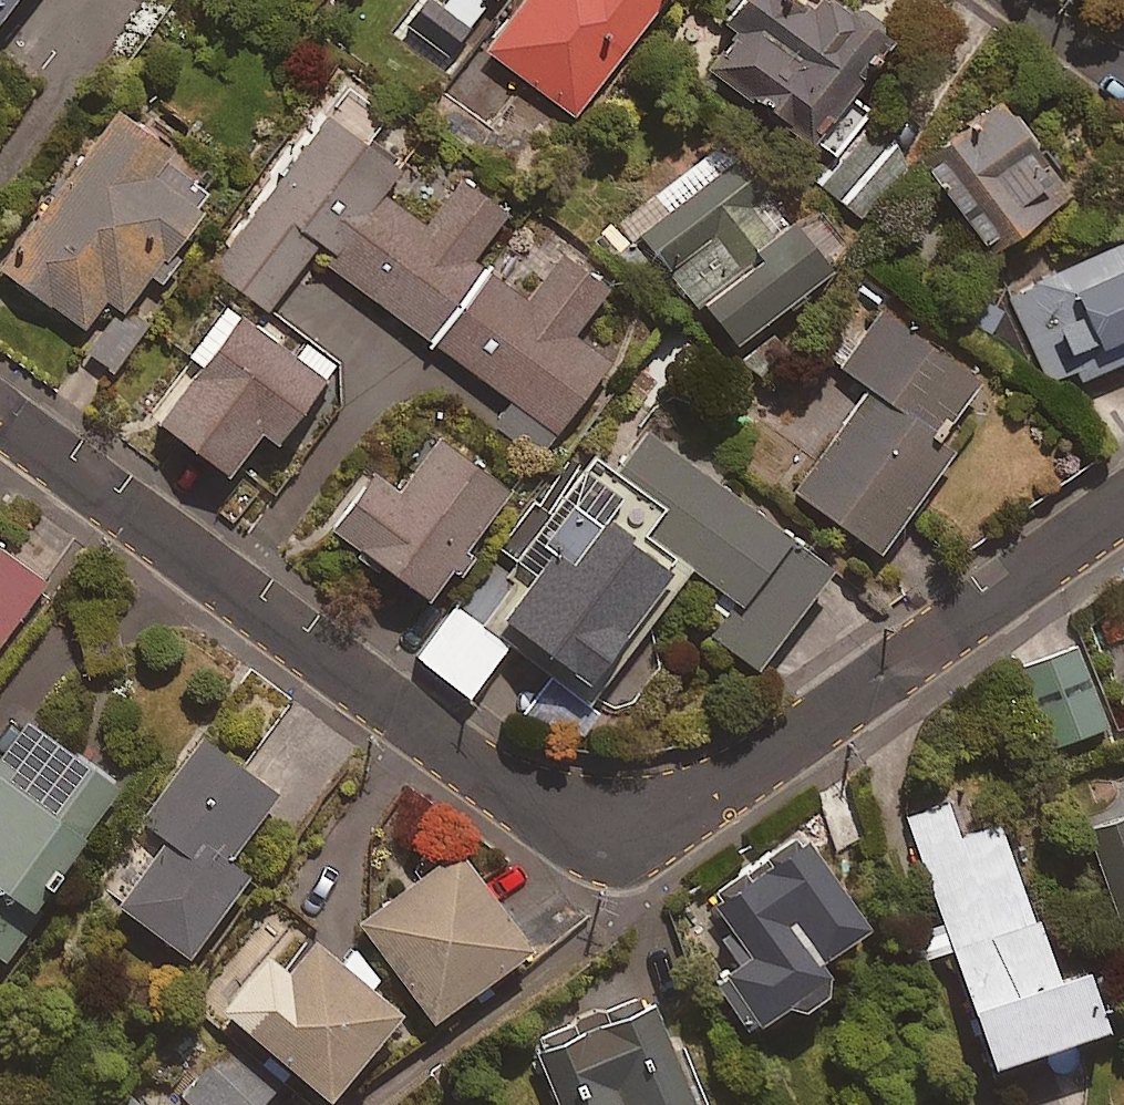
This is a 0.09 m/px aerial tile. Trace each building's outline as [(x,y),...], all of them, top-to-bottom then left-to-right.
[(457,36),(483,0),(418,0),(403,22),(459,63),(471,46),(457,36)] [(479,44),(568,109),(648,0),(511,0),(479,44)] [(707,10),(730,25),(703,65),(831,152),(863,104),(838,87),(879,26),(840,0),(714,0),(707,10)] [(1057,182),(990,92),(912,151),(980,241),(1057,182)] [(142,270),(155,279),(178,246),(165,237),(211,169),(108,98),(0,254),(0,268),(76,321),(97,291),(118,305),(142,270)] [(453,178),(421,222),(374,187),(393,161),(323,110),(209,268),(264,307),(305,249),(505,393),(487,419),(530,451),(600,354),(566,330),(602,280),(554,246),(520,294),(466,254),(497,210),(453,178)] [(785,217),(717,138),(625,218),(725,333),(838,236),(806,199),(785,217)] [(889,174),(857,193),(888,248),(921,229),(889,174)] [(1052,388),(1069,379),(1074,389),(1123,364),(1123,247),(1010,304),(1052,388)] [(857,283),(814,345),(865,381),(790,487),(874,546),(947,443),(931,432),(977,367),(857,283)] [(294,329),(282,345),(213,296),(179,344),(192,354),(149,415),(223,466),(253,423),(275,438),(321,372),(312,365),(323,349),(294,329)] [(139,323),(113,305),(83,348),(109,366),(139,323)] [(822,561),(645,427),(615,466),(665,504),(645,529),(731,594),(706,628),(747,659),(822,561)] [(470,544),(460,537),(500,481),(429,430),(390,484),(363,464),(323,521),(421,591),(441,563),(451,570),(470,544)] [(651,500),(578,446),(504,548),(527,565),(486,620),(581,690),(678,559),(632,525),(651,500)] [(0,534),(0,633),(47,569),(0,534)] [(501,640),(450,602),(411,652),(463,691),(501,640)] [(1105,724),(1074,642),(1018,663),(1049,745),(1105,724)] [(23,716),(0,748),(0,950),(32,905),(25,899),(111,779),(23,716)] [(134,819),(158,836),(111,902),(182,951),(243,864),(222,849),(270,781),(197,730),(134,819)] [(955,831),(944,799),(902,813),(938,922),(932,924),(980,1068),(1039,1049),(1044,1063),(1077,1052),(1071,1036),(1102,1025),(1076,945),(1042,956),(997,817),(955,831)] [(1083,821),(1112,914),(1123,910),(1123,808),(1083,821)] [(857,917),(794,832),(709,894),(747,946),(718,967),(758,1022),(819,977),(804,956),(857,917)] [(522,940),(449,843),(352,916),(425,1013),(522,940)] [(272,962),(253,945),(199,1006),(230,1036),(241,1025),(317,1090),(389,1007),(358,980),(373,963),(345,938),(330,955),(300,930),(272,962)] [(650,997),(532,1043),(556,1104),(715,1104),(698,1062),(678,1070),(650,997)] [(231,1041),(180,1095),(191,1104),(258,1104),(277,1086),(231,1041)] [(125,1091),(111,1104),(140,1104),(125,1091)]
